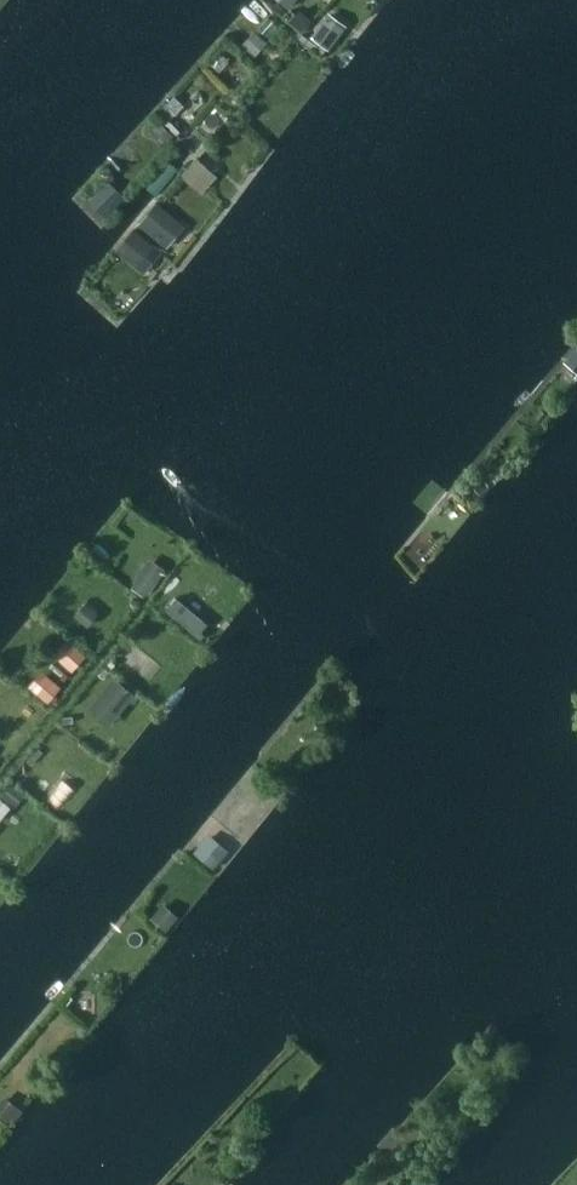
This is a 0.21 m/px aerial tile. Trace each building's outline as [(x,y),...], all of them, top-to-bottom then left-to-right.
[(300,9),(289,22),(300,32),(311,19),(300,9)] [(326,17),(311,37),(328,50),(343,29),(326,17)] [(257,34),(244,48),(254,56),(266,43),(257,34)] [(173,96),(164,105),(174,114),(174,115),(183,106),(173,96)] [(164,105),(156,114),(165,123),(174,114),(164,105)] [(158,122),(147,132),(162,147),(172,137),(158,122)] [(195,158),(180,176),(201,194),(216,177),(195,158)] [(109,182),(96,195),(112,211),(125,198),(109,182)] [(156,204),(140,224),(159,240),(176,219),(156,204)] [(134,230),(116,250),(135,266),(153,245),(134,230)] [(566,361),(576,371),(576,348),(566,361)] [(134,584),(131,588),(144,597),(147,593),(149,594),(161,577),(144,565),(132,583),(134,584)] [(176,598),(165,611),(197,638),(207,625),(176,598)] [(89,606),(78,619),(87,627),(98,614),(89,606)] [(73,644),(58,660),(72,672),(86,656),(73,644)] [(47,675),(33,691),(47,704),(61,687),(47,675)] [(113,678),(97,698),(119,714),(129,701),(133,704),(138,699),(134,695),(113,678)] [(11,784),(1,796),(15,807),(25,796),(11,784)] [(205,839),(193,853),(213,870),(225,857),(205,839)] [(163,903),(150,917),(166,931),(179,917),(163,903)] [(0,1100),(0,1114),(8,1120),(15,1111),(1,1099),(0,1100)]
